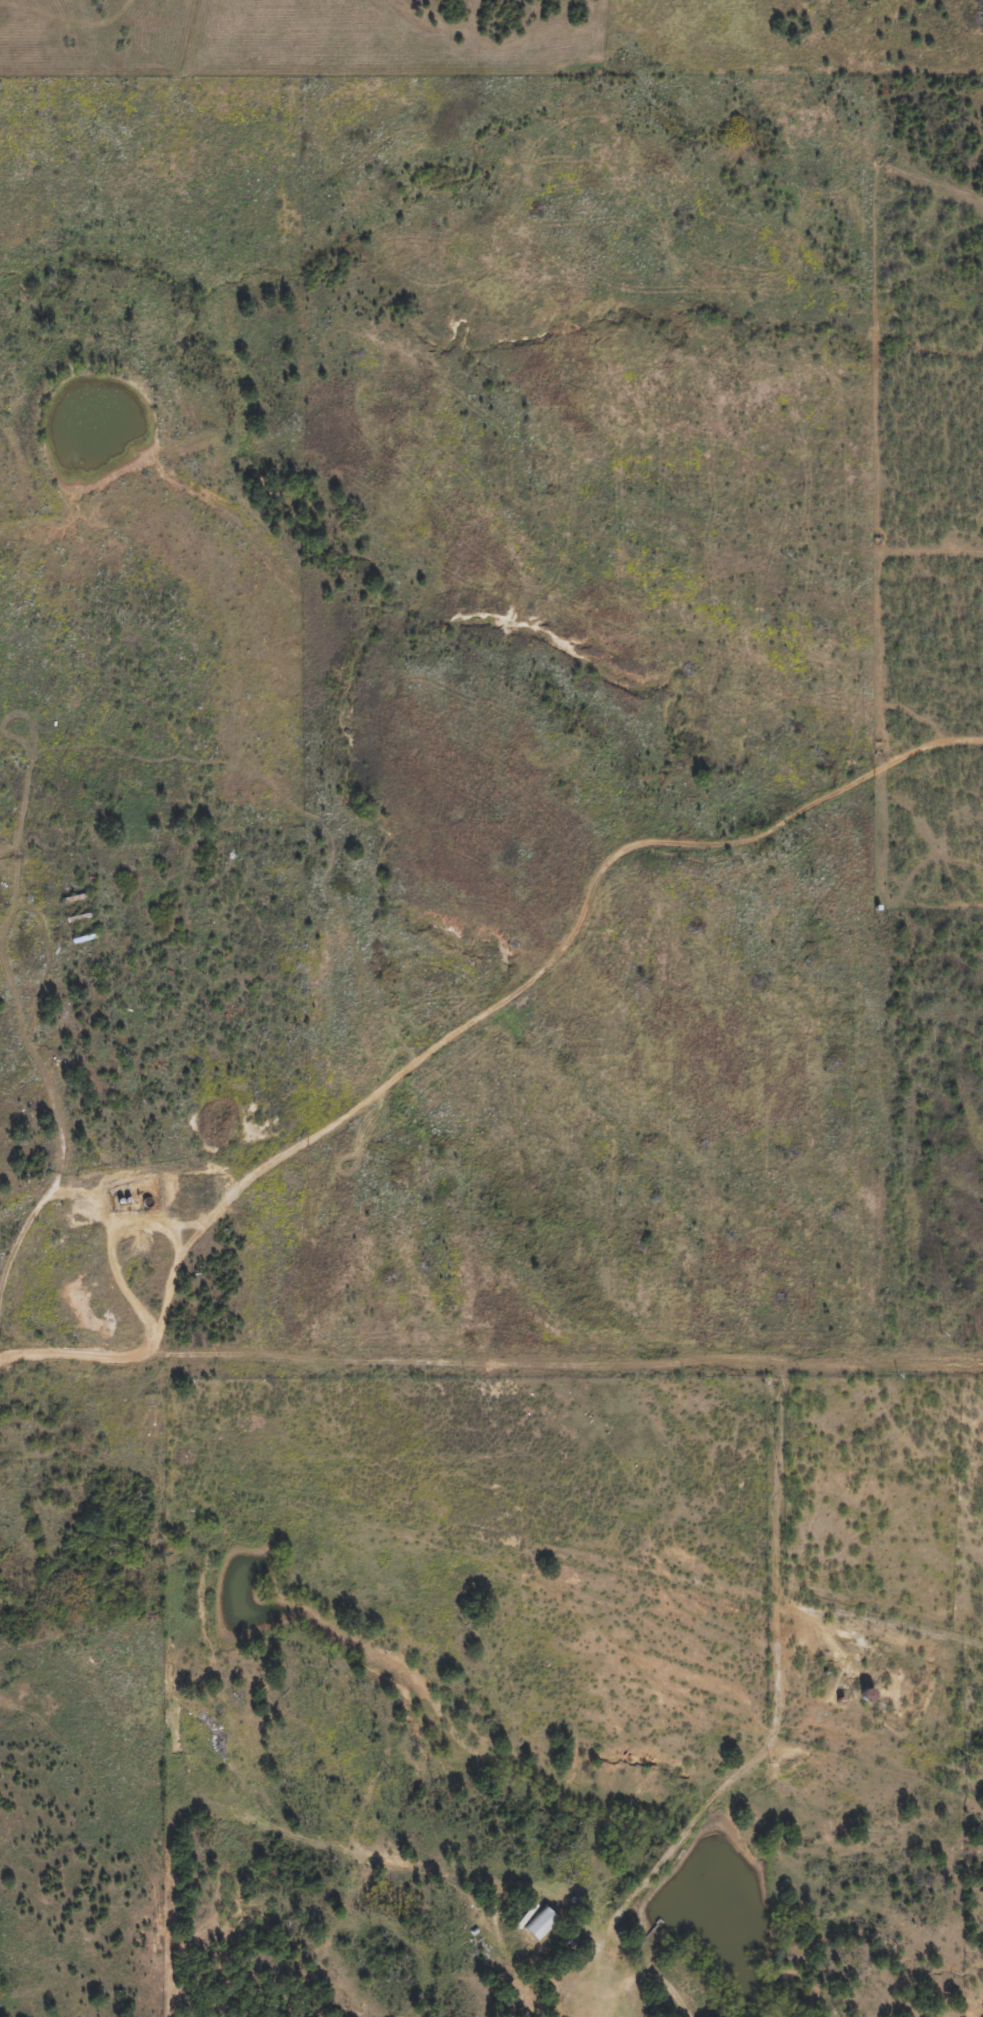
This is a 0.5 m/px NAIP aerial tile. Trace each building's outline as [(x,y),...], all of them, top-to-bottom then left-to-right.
[(876,1693),(862,1689),(860,1698),(873,1702),(876,1693)] [(560,1917),(547,1904),(524,1927),(537,1940),(560,1917)]
